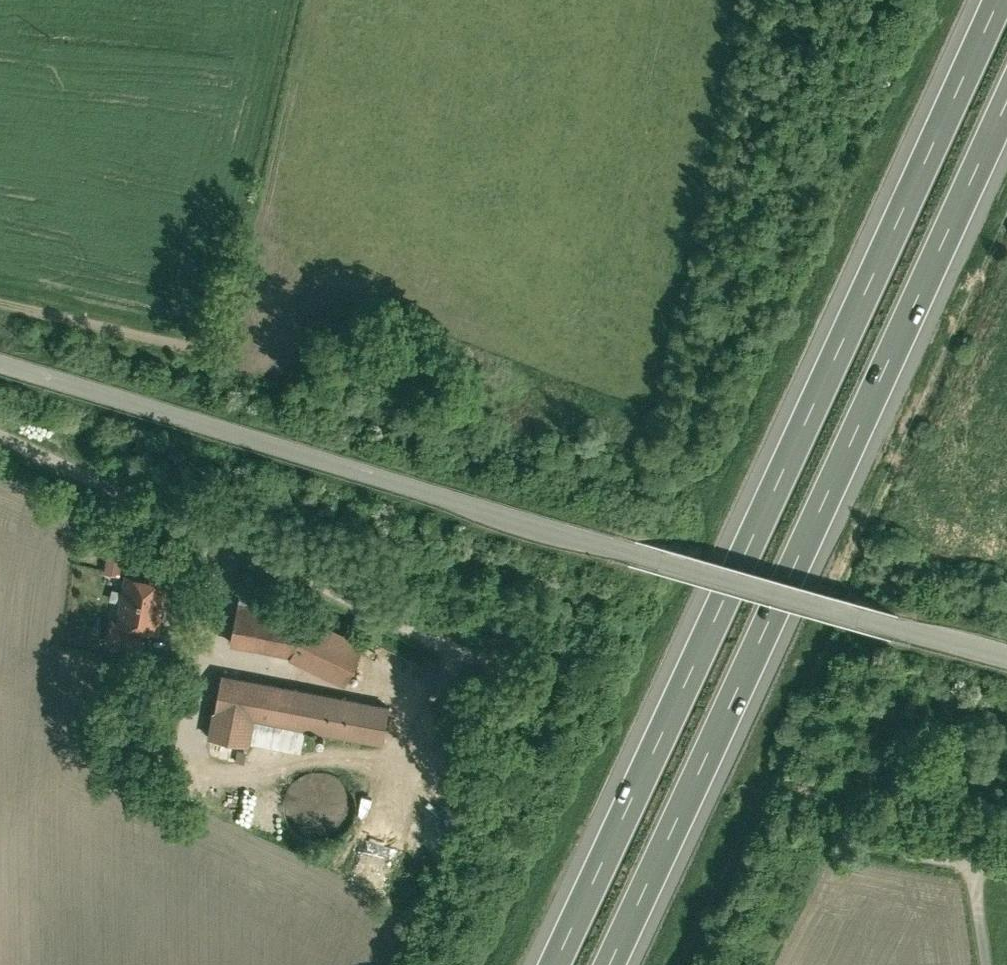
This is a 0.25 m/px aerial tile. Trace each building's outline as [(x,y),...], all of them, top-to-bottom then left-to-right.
[(110,549),(105,568),(120,572),(125,552),(110,549)] [(166,582),(128,575),(120,619),(120,620),(143,624),(158,627),(166,582)] [(302,614),(239,602),(231,641),(293,654),(302,614)] [(365,644),(302,614),(293,654),(292,657),(346,682),(365,644)] [(143,624),(120,620),(120,619),(114,618),(109,641),(139,646),(143,624)] [(387,707),(220,678),(208,742),(247,749),(251,725),(380,748),(387,707)] [(352,796),(344,783),(331,775),(318,773),(303,777),(292,785),(284,797),(282,811),(285,825),(293,836),(304,844),(319,846),(333,843),(345,835),(353,823),(355,809),(352,796)]
